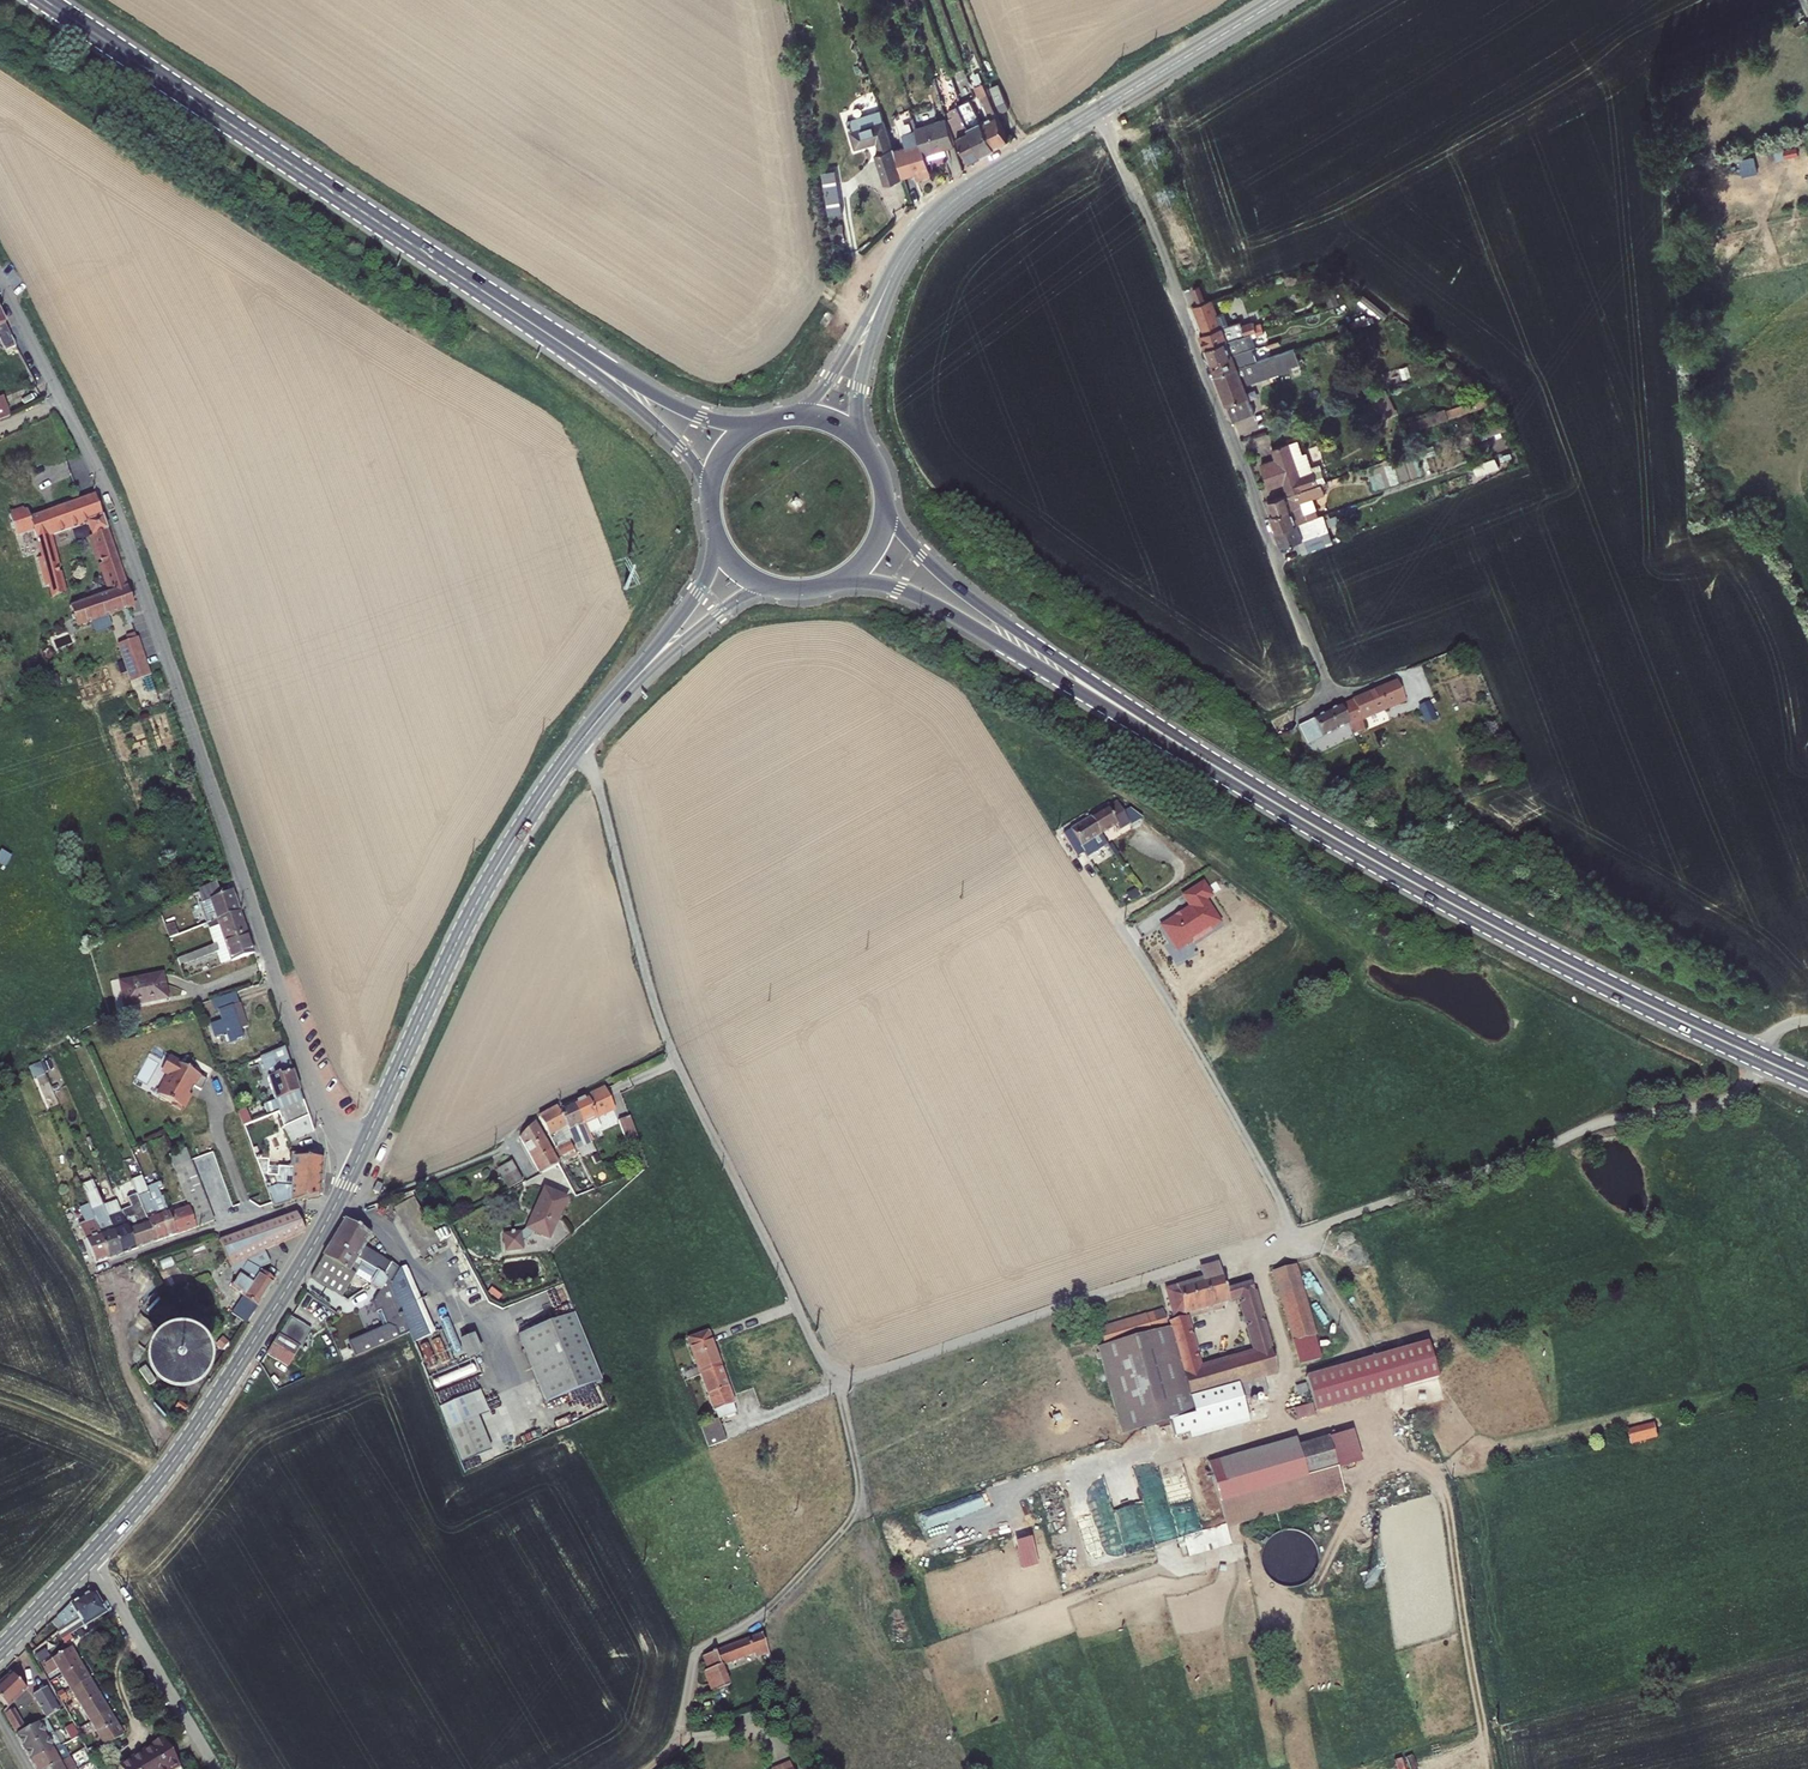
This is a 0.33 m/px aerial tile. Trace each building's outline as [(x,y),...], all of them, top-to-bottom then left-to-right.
[(955,75),(961,93),(968,90),(962,72),(955,75)] [(991,121),(1004,148),(1018,140),(993,82),(985,86),(998,117),(991,121)] [(968,106),(991,154),(1004,148),(991,121),(981,100),(968,106)] [(961,109),(964,116),(959,118),(967,137),(979,161),(991,154),(968,106),(961,109)] [(857,120),(865,148),(869,147),(865,128),(874,124),(874,122),(892,116),(890,109),(857,120)] [(932,142),(937,159),(956,153),(955,148),(965,146),(957,118),(939,123),(936,114),(922,118),(926,131),(929,142),(932,142)] [(874,122),(874,124),(865,128),(869,147),(887,141),(890,151),(885,153),(895,183),(913,177),(904,150),(903,147),(902,147),(892,116),(874,122)] [(937,159),(932,142),(929,142),(926,131),(911,135),(915,147),(904,150),(913,177),(923,174),(922,173),(925,172),(927,179),(941,175),(937,159)] [(841,239),(854,237),(852,225),(839,227),(841,239)] [(1192,290),(1197,303),(1208,299),(1203,287),(1192,290)] [(1202,303),(1213,330),(1231,324),(1220,296),(1202,303)] [(1314,315),(1285,323),(1288,332),(1318,322),(1314,315)] [(1231,324),(1213,330),(1209,332),(1214,346),(1256,332),(1250,318),(1231,324)] [(0,333),(0,354),(14,347),(6,330),(0,333)] [(1261,346),(1256,332),(1214,346),(1220,359),(1261,346)] [(1297,348),(1261,346),(1220,359),(1225,372),(1297,348)] [(1300,363),(1297,348),(1225,372),(1230,387),(1300,363)] [(1236,400),(1242,418),(1257,412),(1252,399),(1301,382),(1300,378),(1310,374),(1305,360),(1300,363),(1230,387),(1235,401),(1236,400)] [(1385,390),(1369,395),(1376,410),(1393,407),(1385,390)] [(1507,398),(1504,391),(1461,405),(1464,412),(1507,398)] [(0,399),(0,421),(10,417),(3,397),(0,399)] [(1477,438),(1501,431),(1498,421),(1474,429),(1477,438)] [(1270,461),(1272,467),(1301,457),(1298,450),(1322,441),(1319,432),(1281,445),(1285,456),(1270,461)] [(1306,474),(1301,457),(1272,467),(1278,484),(1293,479),(1296,491),(1311,486),(1330,479),(1326,467),(1306,474)] [(1495,459),(1472,465),(1477,477),(1500,469),(1495,459)] [(1326,467),(1330,479),(1338,476),(1334,465),(1326,467)] [(1278,513),(1284,528),(1321,515),(1311,486),(1296,491),(1277,497),(1282,511),(1278,513)] [(44,511),(41,503),(9,514),(21,548),(27,546),(38,542),(56,592),(58,599),(69,595),(49,538),(89,524),(104,519),(96,496),(49,513),(48,510),(44,511)] [(1321,515),(1284,528),(1290,544),(1338,527),(1331,511),(1321,515)] [(93,536),(108,531),(104,519),(89,524),(93,536)] [(135,608),(108,531),(93,536),(113,594),(72,608),(79,628),(121,613),(129,610),(135,608)] [(46,595),(56,592),(38,542),(27,546),(46,595)] [(134,624),(129,610),(121,613),(126,627),(134,624)] [(126,645),(138,679),(157,672),(145,638),(126,645)] [(1404,704),(1393,684),(1340,705),(1354,737),(1367,731),(1363,721),(1404,704)] [(1435,718),(1428,703),(1419,709),(1422,714),(1425,723),(1435,718)] [(1348,723),(1340,705),(1311,718),(1321,741),(1349,728),(1348,723)] [(1130,815),(1122,801),(1100,814),(1110,831),(1129,820),(1127,817),(1130,815)] [(1072,830),(1086,853),(1094,849),(1090,843),(1110,831),(1100,814),(1072,830)] [(1186,908),(1157,927),(1168,944),(1163,947),(1177,968),(1200,953),(1195,946),(1225,926),(1208,902),(1213,899),(1202,881),(1179,896),(1186,908)] [(203,899),(219,893),(216,885),(200,892),(203,899)] [(239,912),(232,891),(220,895),(210,899),(215,913),(209,915),(211,922),(239,912)] [(210,899),(220,895),(219,893),(203,899),(205,902),(210,899)] [(216,944),(246,932),(239,912),(211,922),(208,923),(210,929),(211,929),(216,944)] [(177,936),(172,924),(165,927),(170,939),(177,936)] [(223,964),(253,954),(246,932),(216,944),(177,959),(180,966),(219,952),(223,964)] [(164,973),(121,982),(126,1005),(147,1000),(148,1002),(169,997),(164,973)] [(236,995),(212,1003),(215,1015),(219,1013),(223,1023),(212,1027),(216,1039),(227,1035),(228,1038),(225,1038),(228,1045),(244,1039),(241,1031),(248,1029),(236,995)] [(279,1112),(305,1102),(286,1048),(262,1059),(277,1100),(266,1104),(271,1116),(279,1112)] [(156,1093),(182,1108),(194,1088),(201,1091),(207,1079),(167,1057),(162,1069),(168,1072),(156,1093)] [(612,1089),(581,1103),(591,1124),(622,1110),(612,1089)] [(285,1128),(310,1118),(305,1102),(279,1112),(285,1128)] [(591,1124),(581,1103),(567,1110),(580,1139),(581,1142),(587,1140),(591,1148),(600,1144),(591,1124)] [(580,1139),(567,1110),(566,1107),(548,1117),(564,1148),(569,1158),(581,1152),(577,1141),(580,1139)] [(240,1113),(245,1127),(253,1124),(248,1110),(240,1113)] [(639,1144),(628,1116),(617,1120),(628,1148),(639,1144)] [(290,1144),(315,1132),(310,1118),(285,1128),(283,1129),(290,1144)] [(548,1174),(567,1164),(553,1140),(543,1122),(528,1137),(548,1174)] [(175,1235),(196,1228),(188,1209),(189,1209),(169,1156),(162,1138),(145,1145),(158,1177),(163,1190),(159,1192),(161,1199),(162,1198),(175,1235)] [(139,1156),(147,1153),(144,1146),(136,1149),(139,1156)] [(169,1156),(189,1209),(188,1209),(196,1228),(211,1223),(214,1221),(186,1149),(169,1156)] [(318,1176),(320,1159),(291,1157),(290,1168),(265,1166),(266,1156),(256,1156),(256,1160),(253,1159),(261,1182),(277,1175),(318,1176)] [(520,1162),(506,1169),(517,1189),(531,1181),(520,1162)] [(271,1207),(271,1208),(289,1202),(289,1201),(317,1196),(318,1176),(277,1175),(261,1182),(271,1207)] [(148,1193),(165,1239),(175,1235),(162,1198),(161,1199),(159,1192),(163,1190),(158,1177),(145,1182),(148,1193)] [(109,1259),(122,1254),(109,1221),(92,1181),(80,1187),(88,1206),(109,1259)] [(558,1239),(576,1199),(553,1189),(535,1229),(558,1239)] [(142,1208),(155,1242),(165,1239),(148,1193),(138,1197),(142,1208)] [(95,1263),(109,1259),(88,1206),(80,1210),(86,1223),(79,1226),(95,1263)] [(122,1215),(135,1250),(155,1242),(142,1208),(122,1215)] [(298,1214),(258,1232),(267,1251),(306,1234),(298,1214)] [(109,1221),(122,1254),(135,1250),(122,1215),(109,1221)] [(377,1272),(384,1276),(390,1289),(401,1269),(392,1264),(393,1262),(386,1258),(384,1261),(364,1249),(372,1236),(346,1220),(331,1244),(377,1272)] [(431,1223),(409,1230),(416,1250),(438,1244),(431,1223)] [(523,1230),(504,1231),(505,1250),(523,1249),(523,1230)] [(225,1246),(232,1262),(245,1257),(262,1269),(273,1264),(267,1251),(258,1232),(225,1246)] [(377,1272),(331,1244),(324,1258),(355,1276),(358,1271),(373,1280),(377,1272)] [(262,1269),(245,1257),(232,1262),(240,1278),(262,1269)] [(355,1276),(324,1258),(311,1278),(343,1296),(346,1290),(355,1276)] [(1190,1311),(1234,1299),(1224,1261),(1206,1266),(1209,1276),(1172,1287),(1179,1314),(1190,1311)] [(1300,1264),(1279,1270),(1305,1363),(1326,1357),(1300,1264)] [(235,1313),(249,1324),(277,1280),(264,1271),(263,1272),(261,1271),(262,1269),(240,1278),(234,1287),(246,1296),(235,1313)] [(416,1302),(401,1269),(390,1289),(398,1310),(416,1302)] [(373,1280),(358,1271),(355,1276),(370,1285),(373,1280)] [(377,1272),(373,1280),(370,1285),(380,1291),(373,1303),(376,1313),(381,1311),(387,1326),(397,1338),(408,1334),(398,1310),(390,1289),(384,1276),(377,1272)] [(1281,1366),(1257,1281),(1246,1284),(1246,1296),(1260,1349),(1206,1365),(1191,1314),(1174,1319),(1176,1324),(1103,1345),(1128,1433),(1273,1391),(1267,1370),(1281,1366)] [(343,1296),(347,1299),(351,1293),(346,1290),(343,1296)] [(416,1302),(398,1310),(408,1334),(409,1333),(414,1343),(433,1334),(421,1300),(416,1302)] [(1106,1326),(1110,1340),(1172,1322),(1167,1308),(1106,1326)] [(376,1313),(382,1328),(387,1326),(381,1311),(376,1313)] [(574,1314),(518,1337),(549,1407),(601,1382),(574,1314)] [(349,1342),(355,1357),(397,1338),(387,1326),(382,1328),(349,1342)] [(708,1331),(688,1338),(701,1375),(721,1368),(708,1331)] [(472,1332),(457,1339),(465,1359),(480,1353),(472,1332)] [(278,1335),(267,1354),(288,1367),(300,1349),(278,1335)] [(205,1393),(212,1383),(214,1371),(212,1359),(204,1348),(195,1342),(182,1339),(171,1342),(162,1348),(153,1359),(151,1371),(154,1383),(160,1392),(170,1400),(182,1402),(195,1400),(205,1393)] [(1416,1346),(1300,1378),(1310,1414),(1426,1382),(1416,1346)] [(713,1410),(715,1410),(718,1419),(736,1413),(733,1404),(734,1403),(721,1368),(701,1375),(713,1410)] [(1627,1439),(1653,1432),(1649,1418),(1624,1425),(1627,1439)] [(708,1448),(726,1441),(718,1419),(700,1426),(708,1448)] [(480,1420),(448,1431),(461,1464),(492,1451),(480,1420)] [(1327,1438),(1210,1471),(1226,1525),(1226,1527),(1343,1495),(1327,1438)] [(1226,1525),(1183,1537),(1189,1555),(1231,1543),(1226,1527),(1226,1525)] [(72,1624),(109,1602),(103,1592),(97,1591),(78,1603),(64,1616),(72,1624)] [(109,1602),(72,1624),(78,1634),(115,1611),(109,1602)] [(770,1632),(710,1655),(715,1669),(711,1670),(720,1693),(740,1685),(733,1668),(776,1651),(769,1634),(770,1634),(770,1632)] [(66,1668),(69,1674),(87,1663),(78,1647),(53,1663),(59,1673),(66,1668)] [(69,1674),(79,1689),(97,1679),(87,1663),(69,1674)] [(0,1689),(0,1691),(16,1707),(34,1689),(18,1672),(0,1689)] [(106,1694),(97,1679),(79,1689),(88,1705),(106,1694)] [(41,1694),(53,1718),(67,1710),(54,1686),(41,1694)] [(88,1705),(97,1720),(115,1709),(106,1694),(88,1705)] [(23,1730),(25,1733),(37,1726),(25,1706),(18,1711),(13,1714),(23,1730)] [(123,1722),(115,1709),(97,1720),(105,1733),(123,1722)] [(25,1733),(23,1734),(30,1747),(60,1731),(53,1718),(37,1726),(25,1733)] [(71,1725),(77,1737),(86,1733),(79,1721),(71,1725)] [(105,1733),(113,1746),(131,1735),(123,1722),(105,1733)] [(60,1731),(30,1747),(36,1758),(60,1745),(66,1742),(60,1731)] [(77,1737),(68,1742),(71,1747),(82,1742),(85,1748),(92,1745),(86,1733),(77,1737)] [(186,1764),(170,1737),(159,1744),(160,1746),(127,1766),(129,1768),(178,1768),(186,1764)] [(36,1758),(42,1768),(47,1768),(67,1758),(60,1745),(36,1758)] [(47,1768),(83,1768),(75,1754),(67,1758),(47,1768)] [(797,1761),(778,1768),(779,1768),(800,1768),(797,1761)]
